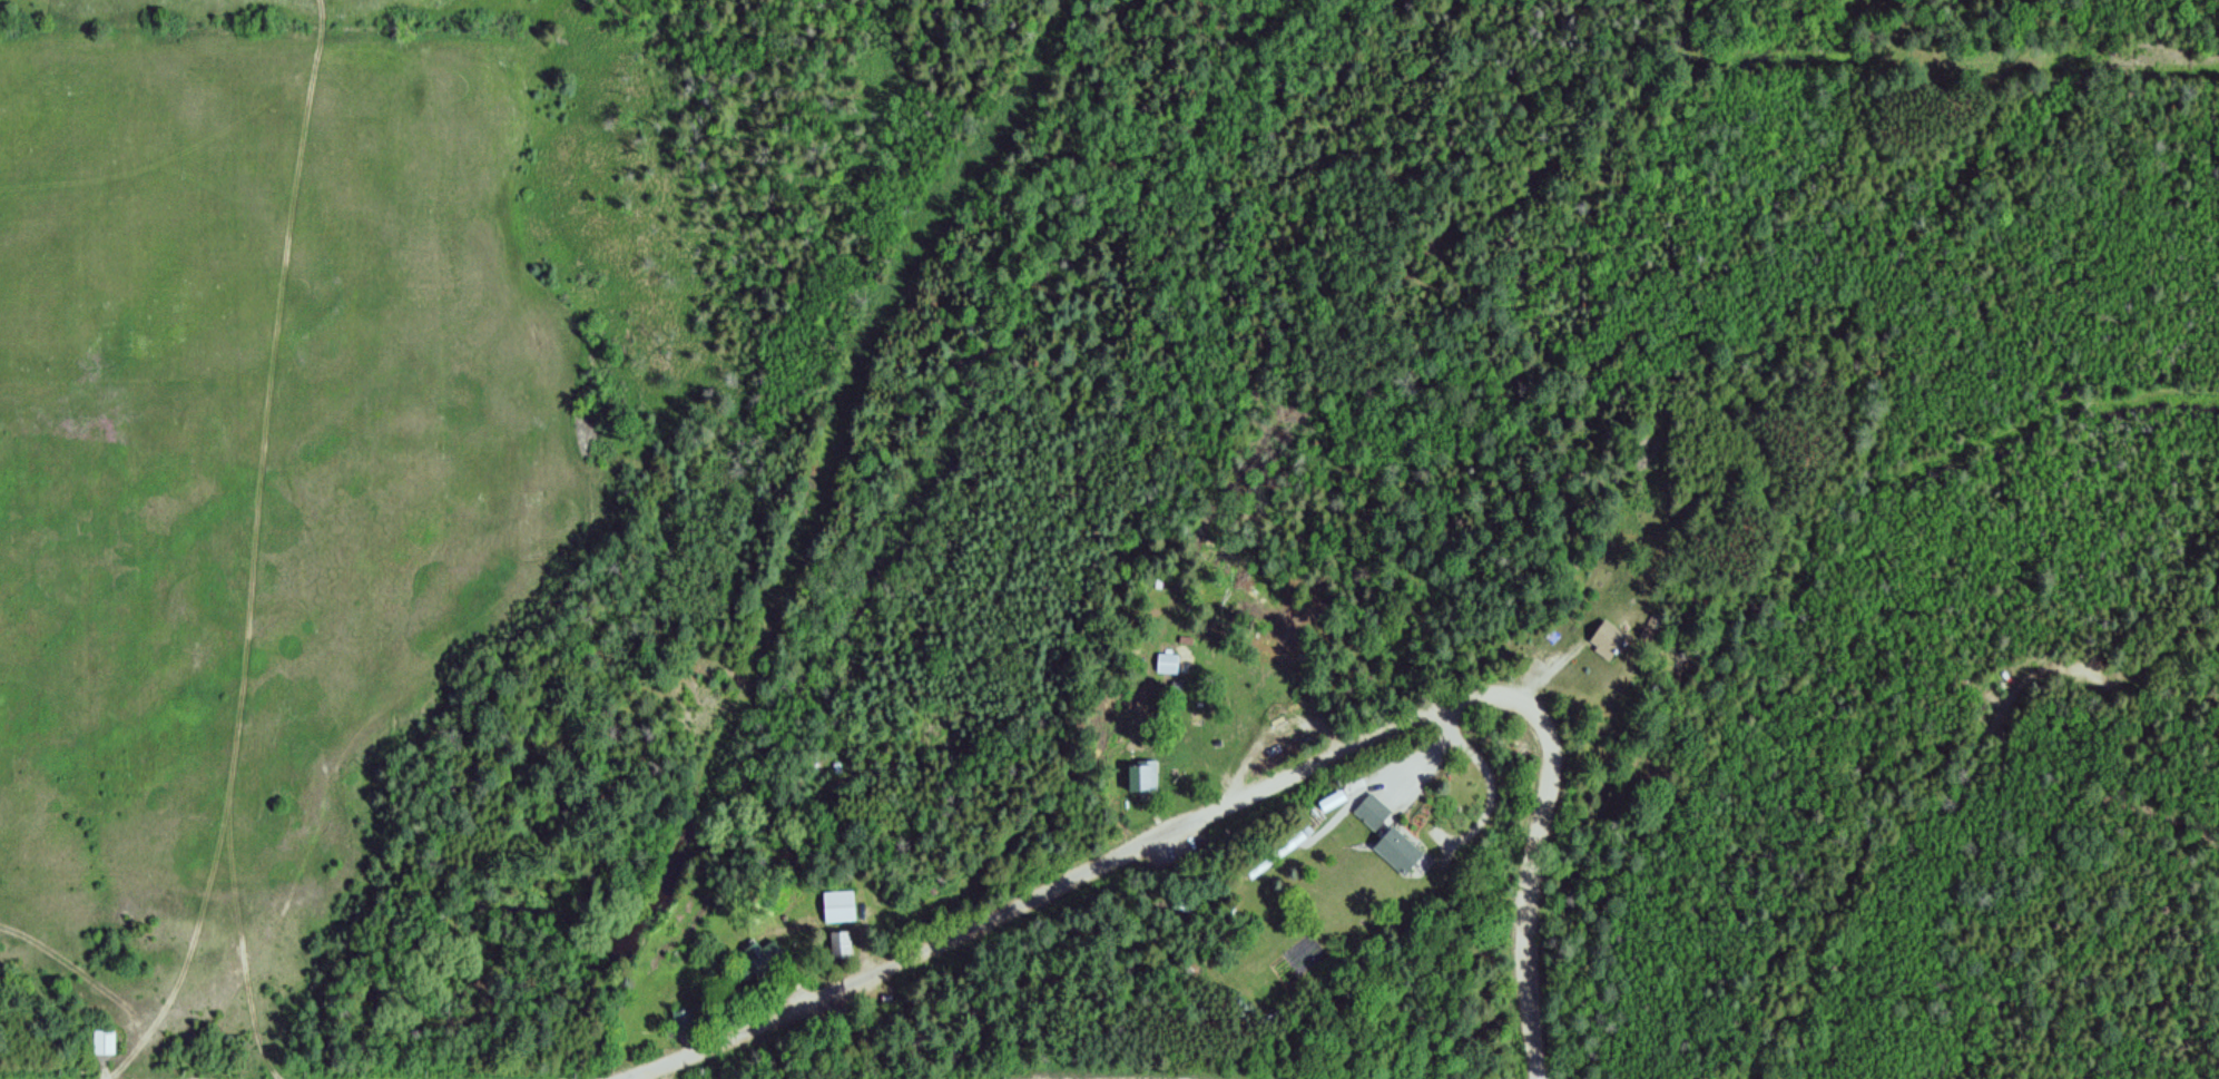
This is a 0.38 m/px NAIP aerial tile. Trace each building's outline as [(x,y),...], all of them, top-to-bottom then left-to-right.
[(1614,659),(1624,632),(1598,622),(1587,649),(1614,659)] [(1158,675),(1180,675),(1180,656),(1158,656),(1158,675)] [(1131,764),(1131,795),(1157,795),(1157,764),(1131,764)] [(1391,815),(1370,794),(1352,811),(1374,832),(1391,815)] [(1421,856),(1390,826),(1370,846),(1400,877),(1421,856)] [(1253,880),(1297,845),(1289,836),(1245,870),(1253,880)] [(856,924),(856,893),(823,893),(823,924),(856,924)] [(851,933),(830,933),(831,960),(851,959),(851,933)] [(679,1029),(690,1026),(687,1012),(676,1014),(679,1029)] [(90,1028),(90,1053),(114,1053),(114,1028),(90,1028)]
